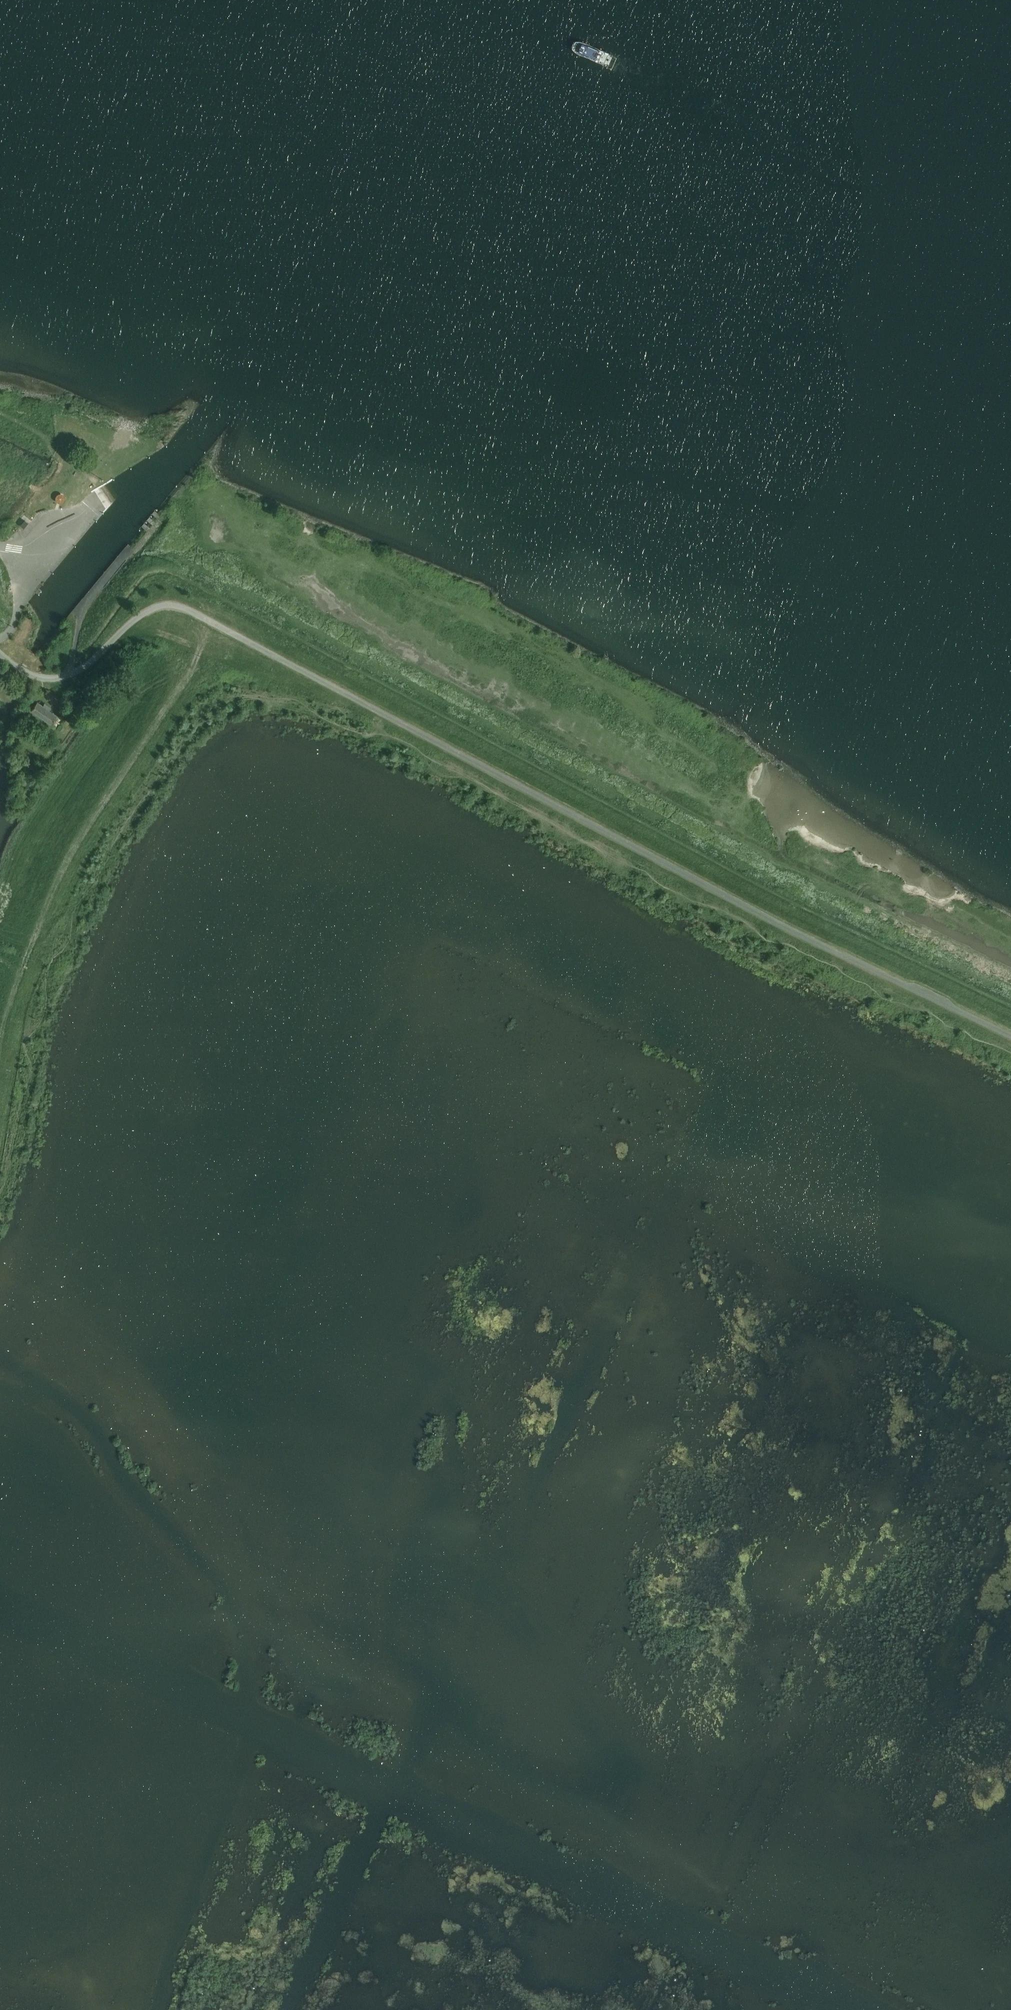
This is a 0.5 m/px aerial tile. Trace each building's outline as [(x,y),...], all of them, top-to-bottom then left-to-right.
[(25,519),(20,525),(24,528),(29,523),(25,519)] [(51,708),(44,703),(43,705),(38,702),(33,710),(52,723),(58,715),(49,710),(51,708)] [(74,711),(70,718),(75,722),(80,715),(79,714),(81,712),(76,709),(75,712),(74,711)]
